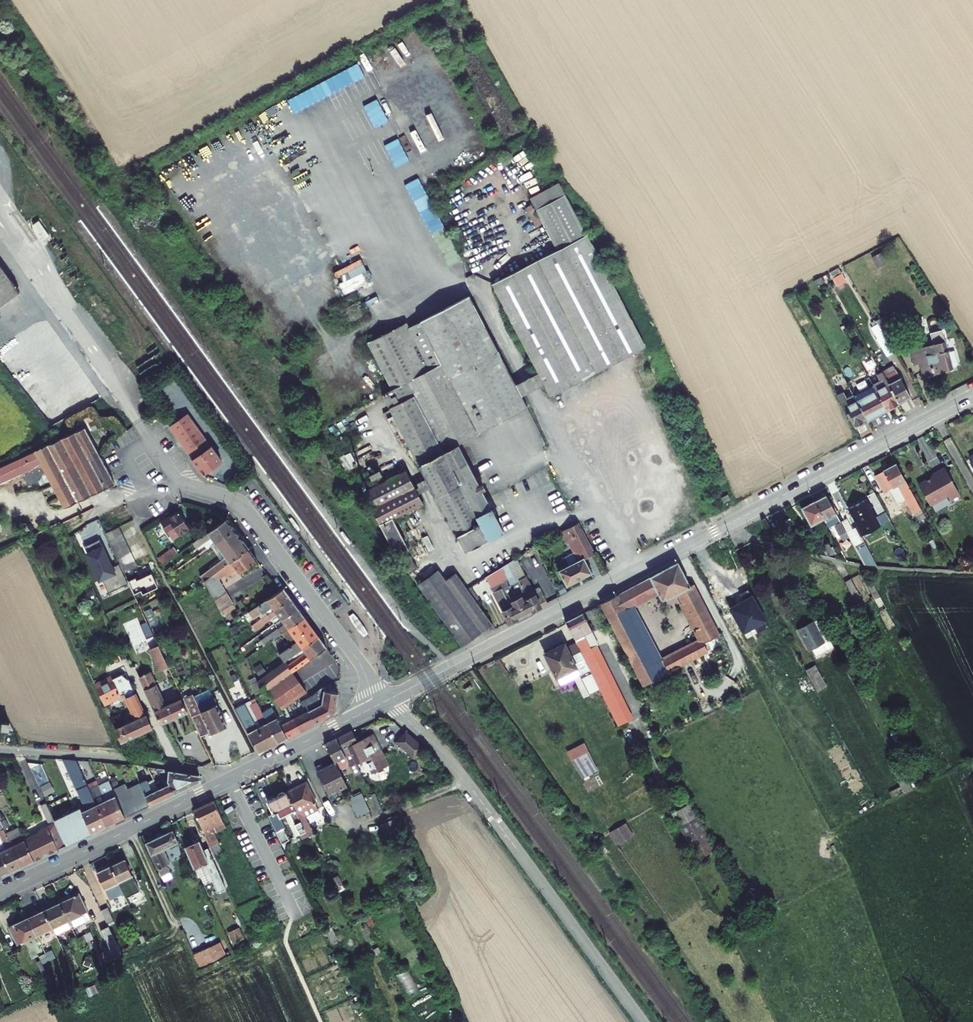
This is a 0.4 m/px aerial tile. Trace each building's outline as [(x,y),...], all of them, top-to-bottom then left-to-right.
[(379,391),(463,550),(501,530),(455,443),(543,398),(536,386),(557,376),(562,387),(655,340),(580,193),(575,180),(550,193),(575,245),(506,279),(550,364),(531,375),(488,289),(421,321),(417,314),(363,340),(388,388),(379,391)] [(27,222),(22,225),(25,230),(31,226),(27,222)] [(20,294),(0,264),(0,308),(20,294)] [(842,272),(832,274),(833,285),(844,284),(842,272)] [(345,309),(350,321),(361,316),(356,304),(345,309)] [(884,357),(892,353),(880,323),(872,326),(884,357)] [(915,349),(905,350),(909,373),(920,372),(921,382),(947,378),(942,348),(916,352),(915,349)] [(844,391),(836,395),(854,428),(911,397),(897,369),(884,375),(882,370),(877,373),(884,386),(850,402),(844,391)] [(841,372),(832,377),(838,389),(848,384),(841,372)] [(188,414),(170,428),(195,459),(194,460),(206,475),(224,461),(188,414)] [(0,467),(0,482),(25,470),(36,495),(46,490),(55,509),(105,486),(76,431),(0,467)] [(920,475),(911,480),(924,502),(942,492),(944,495),(954,490),(939,463),(926,470),(927,472),(924,473),(925,475),(921,477),(920,475)] [(919,512),(898,466),(885,472),(895,493),(900,491),(913,516),(919,512)] [(360,488),(403,569),(415,564),(409,553),(403,554),(401,548),(405,546),(390,516),(419,501),(402,468),(382,477),(379,467),(367,472),(371,483),(360,488)] [(843,536),(825,498),(800,511),(809,529),(828,519),(838,538),(843,536)] [(868,501),(848,511),(857,528),(876,518),(868,501)] [(174,527),(180,535),(190,529),(178,512),(176,514),(176,513),(171,516),(171,517),(162,523),(167,531),(174,527)] [(297,532),(300,529),(290,518),(288,521),(297,532)] [(197,548),(203,543),(207,548),(210,546),(215,543),(234,529),(226,519),(193,543),(197,548)] [(556,560),(568,582),(593,570),(586,556),(594,551),(578,522),(560,532),(571,552),(556,560)] [(106,533),(109,540),(122,534),(119,527),(106,533)] [(167,531),(173,540),(180,535),(174,527),(167,531)] [(221,560),(200,576),(202,579),(204,581),(248,548),(234,529),(215,543),(225,557),(221,560)] [(350,543),(342,533),(339,535),(348,545),(350,543)] [(125,540),(122,534),(109,540),(112,546),(125,540)] [(125,540),(112,546),(115,553),(128,547),(125,540)] [(818,547),(821,555),(836,558),(828,542),(818,547)] [(862,542),(855,546),(862,559),(868,556),(862,542)] [(112,570),(100,543),(85,550),(88,556),(87,557),(100,584),(104,582),(110,595),(128,586),(119,566),(112,570)] [(210,546),(221,560),(225,557),(215,543),(210,546)] [(174,546),(165,553),(170,559),(178,553),(174,546)] [(128,547),(115,553),(118,559),(131,553),(128,547)] [(204,581),(220,611),(233,604),(219,579),(224,575),(226,577),(237,569),(240,573),(257,560),(248,548),(204,581)] [(118,559),(121,566),(134,560),(131,553),(118,559)] [(165,553),(157,558),(162,565),(170,559),(165,553)] [(483,575),(507,620),(538,605),(537,602),(544,598),(535,582),(528,586),(513,556),(483,575)] [(137,566),(134,560),(121,566),(124,572),(137,566)] [(147,568),(155,584),(163,580),(155,564),(147,568)] [(679,565),(601,603),(643,686),(672,672),(637,607),(661,595),(666,603),(684,594),(706,637),(693,644),(696,653),(723,639),(692,576),(686,578),(679,565)] [(431,566),(410,581),(455,645),(485,625),(448,569),(437,576),(431,566)] [(867,584),(861,587),(878,617),(883,614),(867,584)] [(260,614),(265,611),(267,615),(291,599),(283,589),(248,612),(253,619),(260,614)] [(149,602),(152,607),(161,602),(158,598),(149,602)] [(262,618),(252,626),(255,630),(271,619),(277,614),(281,619),(297,608),(291,599),(267,615),(262,618)] [(855,600),(848,604),(856,617),(862,614),(855,600)] [(222,616),(235,608),(233,604),(220,611),(222,616)] [(260,641),(263,646),(283,632),(304,617),(297,608),(281,619),(284,624),(277,629),(260,641)] [(271,619),(274,624),(281,619),(277,614),(271,619)] [(358,619),(353,615),(349,617),(352,625),(360,634),(363,637),(367,635),(365,628),(358,619)] [(279,654),(284,661),(302,648),(318,637),(304,617),(283,632),(292,645),(279,654)] [(586,618),(569,626),(612,709),(628,700),(586,618)] [(281,619),(274,624),(277,629),(284,624),(281,619)] [(820,621),(801,632),(813,653),(815,651),(820,659),(836,650),(820,621)] [(154,658),(160,671),(168,667),(147,622),(141,625),(147,638),(139,642),(148,661),(154,658)] [(116,627),(121,639),(127,636),(122,624),(116,627)] [(287,665),(292,672),(326,647),(318,637),(302,648),(305,652),(287,665)] [(565,644),(547,652),(559,678),(578,669),(565,644)] [(274,699),(281,709),(282,709),(285,707),(306,692),(292,672),(287,665),(284,661),(257,681),(265,693),(274,699)] [(261,663),(253,668),(258,675),(266,670),(261,663)] [(232,667),(227,670),(230,676),(235,673),(232,667)] [(817,669),(808,674),(820,695),(829,689),(817,669)] [(120,673),(95,686),(103,703),(120,694),(117,688),(121,687),(123,692),(136,719),(115,729),(121,742),(152,728),(129,679),(128,679),(125,672),(120,673)] [(180,699),(165,706),(150,672),(139,677),(161,724),(186,712),(180,699)] [(233,681),(235,687),(236,687),(241,684),(235,673),(230,676),(233,681)] [(319,679),(307,686),(313,696),(323,687),(319,679)] [(223,686),(226,692),(235,687),(233,681),(223,686)] [(251,684),(255,695),(262,692),(257,681),(251,684)] [(236,687),(243,700),(246,698),(247,696),(241,684),(236,687)] [(216,704),(208,686),(192,693),(201,711),(216,704)] [(333,715),(335,712),(338,693),(324,690),(323,687),(313,696),(307,699),(306,697),(300,701),(303,706),(305,705),(308,711),(294,719),(301,732),(333,715)] [(183,698),(201,737),(226,725),(216,704),(201,711),(192,693),(183,698)] [(245,703),(250,713),(258,728),(261,726),(250,705),(257,702),(255,698),(245,703)] [(258,728),(269,748),(278,743),(267,722),(257,703),(257,702),(250,705),(261,726),(258,728)] [(245,703),(242,704),(247,715),(250,713),(245,703)] [(234,708),(258,753),(269,748),(258,728),(250,713),(247,715),(242,704),(234,708)] [(282,709),(289,721),(292,720),(285,707),(282,709)] [(267,722),(278,743),(301,732),(294,719),(292,720),(289,721),(281,725),(277,717),(267,722)] [(1,729),(13,730),(9,723),(2,722),(1,729)] [(317,772),(328,796),(346,787),(338,769),(344,767),(349,776),(355,773),(352,767),(366,761),(372,775),(389,767),(374,736),(358,744),(351,732),(325,744),(334,763),(317,772)] [(404,733),(394,747),(412,762),(424,747),(404,733)] [(571,762),(573,761),(581,778),(597,771),(584,743),(566,751),(571,762)] [(82,812),(80,808),(54,821),(66,846),(106,827),(87,785),(76,760),(59,758),(63,767),(66,766),(86,810),(82,812)] [(148,767),(154,779),(161,776),(157,768),(148,767)] [(169,783),(174,794),(199,782),(199,775),(169,770),(168,781),(169,783)] [(169,783),(159,788),(154,779),(148,782),(147,779),(140,782),(140,783),(150,806),(174,794),(169,783)] [(99,785),(116,822),(125,818),(113,790),(109,780),(99,785)] [(278,794),(266,799),(273,816),(279,813),(281,819),(292,814),(303,837),(315,831),(307,813),(320,807),(308,780),(284,791),(283,789),(277,792),(278,794)] [(87,785),(106,827),(116,822),(99,785),(95,786),(93,782),(87,785)] [(113,790),(125,818),(150,806),(140,783),(127,789),(125,784),(113,790)] [(357,817),(369,811),(361,794),(349,799),(357,817)] [(207,800),(184,812),(206,860),(215,856),(205,828),(217,823),(207,800)] [(694,859),(712,851),(692,803),(674,811),(694,859)] [(25,839),(34,861),(66,846),(54,821),(46,804),(41,806),(49,825),(38,830),(39,833),(25,839)] [(10,872),(21,867),(6,833),(0,820),(0,850),(10,872)] [(609,832),(615,846),(634,837),(627,823),(609,832)] [(6,833),(21,867),(34,861),(25,839),(19,827),(6,833)] [(284,829),(277,832),(282,845),(290,842),(284,829)] [(163,830),(135,843),(150,880),(161,875),(150,851),(168,842),(163,830)] [(190,841),(175,847),(189,880),(208,871),(197,849),(195,851),(190,841)] [(10,872),(0,850),(0,877),(10,872)] [(119,862),(92,874),(103,900),(118,894),(113,883),(126,877),(119,862)] [(73,895),(1,926),(9,945),(62,922),(65,929),(85,921),(73,895)] [(133,911),(122,917),(124,921),(135,916),(133,911)] [(112,957),(120,954),(108,928),(101,931),(112,957)] [(227,933),(232,945),(244,940),(239,928),(227,933)] [(62,944),(64,948),(77,942),(75,938),(62,944)] [(219,943),(193,955),(199,968),(225,956),(219,943)] [(31,957),(33,961),(45,956),(43,952),(31,957)] [(405,997),(417,993),(409,969),(397,974),(405,997)]
